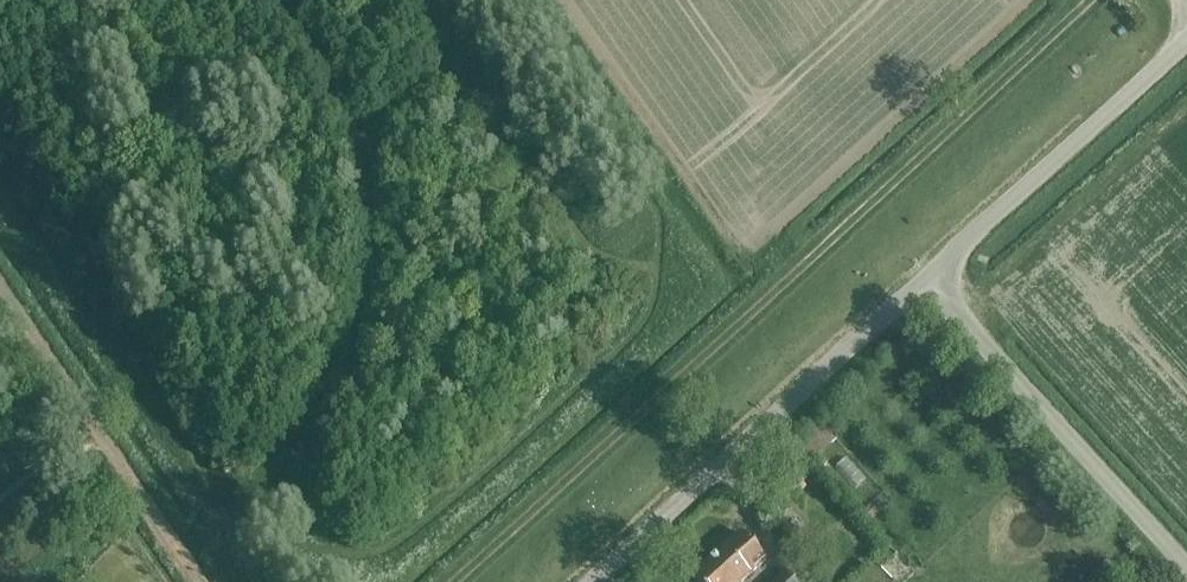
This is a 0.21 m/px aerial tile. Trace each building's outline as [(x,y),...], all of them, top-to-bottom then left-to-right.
[(870,506),(865,511),(873,519),(878,514),(870,506)] [(754,551),(739,534),(687,581),(739,581),(763,560),(754,551)] [(773,581),(792,581),(783,573),(773,581)]
